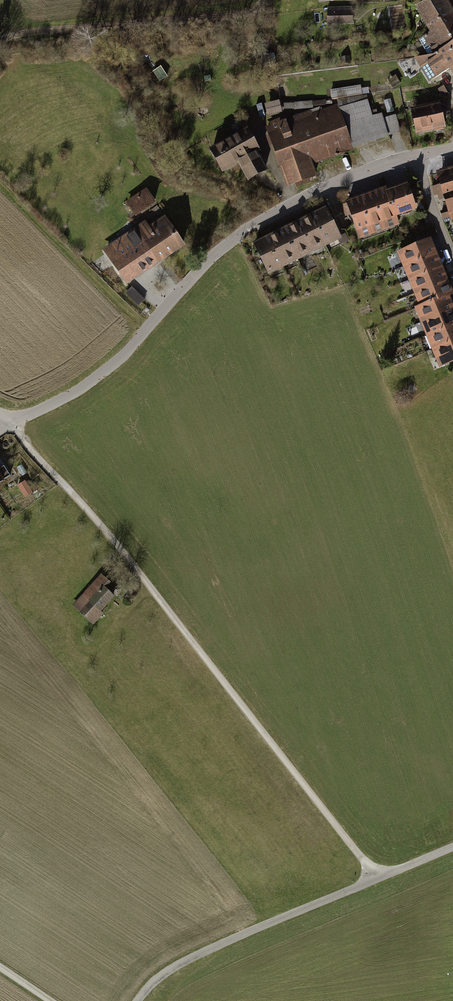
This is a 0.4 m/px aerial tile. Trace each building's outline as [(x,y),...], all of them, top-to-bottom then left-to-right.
[(452,44),(452,16),(443,0),(433,0),(418,6),(433,32),(419,39),(429,56),(433,55),(449,47),(452,44)] [(326,27),(352,25),(351,7),(325,8),(326,27)] [(449,47),(433,55),(429,56),(416,57),(429,81),(452,67),(452,54),(449,47)] [(439,89),(442,96),(447,93),(443,86),(439,89)] [(360,87),(330,93),(332,102),(362,96),(360,87)] [(389,139),(401,136),(396,116),(384,120),(382,116),(372,119),(367,102),(336,110),(335,107),(323,111),(321,107),(272,126),(274,130),(264,134),(286,190),(315,179),(310,167),(352,151),(389,139)] [(277,103),(263,106),(265,118),(279,115),(277,103)] [(407,112),(413,138),(443,131),(437,105),(407,112)] [(244,184),(266,172),(243,131),(206,152),(220,177),(235,168),(244,184)] [(452,192),(452,168),(434,175),(439,188),(432,190),(434,198),(441,196),(452,192)] [(389,191),(398,216),(415,210),(406,185),(389,191)] [(387,186),(375,191),(388,226),(401,222),(398,216),(389,191),(387,186)] [(147,191),(128,204),(135,214),(154,201),(147,191)] [(375,191),(363,196),(376,231),(388,226),(375,191)] [(452,222),(452,192),(441,196),(451,223),(452,222)] [(363,196),(345,202),(348,210),(353,217),(356,216),(364,236),(376,231),(363,196)] [(149,227),(167,215),(160,204),(142,215),(149,227)] [(331,205),(317,211),(331,241),(345,234),(331,205)] [(317,211),(302,218),(316,248),(331,241),(317,211)] [(302,218),(288,224),(302,254),(316,248),(302,218)] [(106,252),(126,282),(182,244),(165,219),(150,229),(147,224),(106,252)] [(87,232),(97,244),(106,237),(97,224),(87,232)] [(288,224),(274,231),(288,261),(302,254),(288,224)] [(274,231),(259,238),(273,268),(288,261),(274,231)] [(434,256),(428,242),(395,257),(401,270),(434,256)] [(440,270),(434,256),(401,270),(407,284),(440,270)] [(446,284),(440,270),(407,284),(413,298),(446,284)] [(452,298),(446,284),(413,298),(419,312),(447,300),(452,298)] [(132,287),(126,293),(138,305),(144,299),(132,287)] [(447,300),(419,312),(414,314),(420,328),(452,314),(447,300)] [(420,328),(426,342),(452,331),(452,314),(420,328)] [(426,342),(432,356),(452,347),(452,331),(426,342)] [(432,356),(438,370),(452,363),(452,347),(432,356)] [(11,483),(9,480),(14,476),(9,467),(2,471),(0,468),(0,490),(11,483)] [(29,483),(21,488),(28,499),(36,493),(29,483)] [(94,626),(118,600),(109,592),(116,584),(105,573),(74,608),(94,626)]
